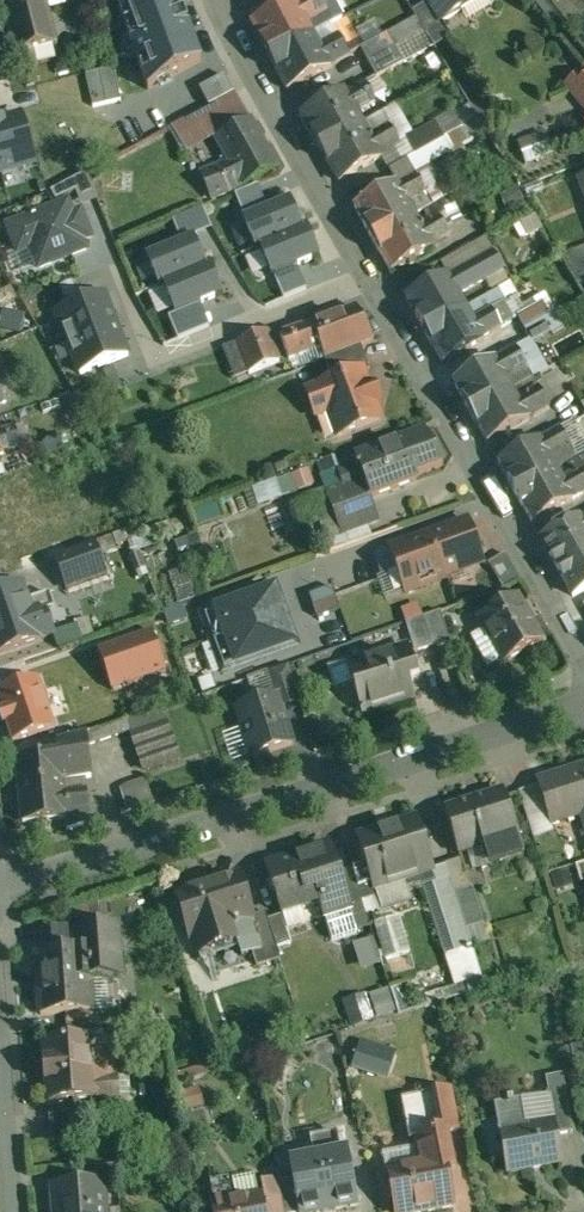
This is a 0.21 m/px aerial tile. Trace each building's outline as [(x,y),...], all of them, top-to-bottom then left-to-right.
[(3,8),(11,6),(38,0),(1,0),(3,8)] [(11,6),(30,40),(48,36),(39,0),(38,0),(11,6)] [(148,90),(190,67),(201,61),(179,0),(115,0),(148,90)] [(252,23),(269,56),(312,34),(306,22),(313,18),(326,12),(320,0),(301,0),(296,3),(295,1),(252,23)] [(442,21),(463,9),(461,6),(471,0),(429,0),(442,21)] [(445,39),(425,4),(412,11),(416,18),(423,32),(431,46),(445,39)] [(326,12),(313,18),(319,30),(332,23),(326,12)] [(416,18),(388,33),(396,47),(423,32),(416,18)] [(380,20),(361,30),(368,43),(387,33),(380,20)] [(332,23),(319,30),(325,41),(338,35),(332,23)] [(423,32),(396,47),(404,61),(431,46),(423,32)] [(388,33),(360,48),(368,62),(396,47),(388,33)] [(312,34),(269,56),(287,90),(331,67),(330,65),(349,55),(338,35),(325,41),(318,45),(312,34)] [(396,47),(368,62),(376,76),(404,61),(396,47)] [(120,99),(113,69),(86,75),(93,104),(120,99)] [(566,87),(583,109),(583,73),(566,87)] [(225,75),(199,89),(209,106),(234,93),(225,75)] [(344,91),(301,115),(312,134),(311,134),(319,149),(363,124),(357,113),(375,102),(364,83),(345,93),(344,91)] [(35,164),(22,116),(0,122),(0,173),(35,164)] [(277,167),(250,120),(216,138),(228,159),(217,166),(217,167),(203,174),(212,198),(231,191),(232,192),(243,185),(244,185),(277,167)] [(363,124),(319,149),(328,163),(339,182),(382,157),(381,155),(399,144),(388,125),(370,136),(363,124)] [(435,124),(406,139),(415,155),(419,153),(443,139),(435,124)] [(443,139),(419,153),(427,167),(452,153),(444,139),(443,139)] [(133,171),(106,169),(105,190),(131,192),(133,171)] [(86,174),(52,191),(56,201),(76,193),(82,206),(97,200),(86,174)] [(415,175),(396,187),(395,184),(354,208),(364,226),(371,240),(414,216),(407,204),(425,194),(415,175)] [(236,195),(241,208),(264,198),(259,185),(236,195)] [(241,208),(245,217),(268,208),(264,198),(241,208)] [(245,217),(242,219),(255,248),(307,226),(307,225),(302,227),(290,198),(268,208),(245,217)] [(68,202),(8,226),(19,252),(31,247),(40,268),(86,249),(83,240),(91,237),(80,212),(73,215),(68,202)] [(189,213),(198,234),(212,228),(203,207),(189,213)] [(189,213),(172,220),(179,236),(187,233),(189,238),(194,236),(198,234),(189,213)] [(420,228),(414,216),(371,240),(379,254),(380,254),(391,273),(432,249),(430,246),(449,235),(439,217),(420,228)] [(542,231),(534,217),(522,224),(530,237),(542,231)] [(307,226),(255,248),(255,250),(260,248),(272,276),(274,275),(297,266),(320,256),(307,226)] [(189,238),(146,256),(158,286),(211,264),(210,263),(206,264),(194,236),(189,238)] [(560,257),(568,270),(583,264),(583,248),(560,257)] [(493,253),(448,278),(458,296),(503,271),(493,253)] [(211,264),(158,286),(159,287),(163,285),(175,314),(200,303),(223,294),(211,264)] [(568,270),(577,285),(583,282),(583,264),(568,270)] [(306,287),(297,266),(274,275),(283,297),(306,287)] [(447,276),(405,299),(416,317),(415,318),(423,332),(465,308),(448,278),(447,276)] [(104,294),(56,312),(68,344),(116,325),(104,294)] [(553,298),(522,316),(538,342),(568,325),(553,298)] [(209,324),(200,303),(175,314),(169,317),(177,337),(209,324)] [(465,308),(423,332),(431,346),(432,345),(442,365),(484,341),(483,339),(510,323),(500,304),(472,320),(465,308)] [(354,307),(311,322),(312,325),(320,348),(325,360),(361,347),(373,342),(354,307)] [(3,310),(0,325),(0,330),(19,334),(24,314),(3,310)] [(116,325),(68,344),(80,375),(128,356),(116,325)] [(312,325),(280,336),(288,359),(320,348),(312,325)] [(267,334),(238,345),(248,371),(277,359),(267,334)] [(361,347),(325,360),(333,382),(362,371),(363,373),(370,370),(361,347)] [(515,349),(494,361),(505,380),(526,368),(515,349)] [(494,361),(453,384),(454,386),(463,401),(462,401),(469,414),(511,390),(505,380),(494,361)] [(333,382),(308,391),(316,415),(330,410),(337,413),(344,433),(380,420),(374,404),(379,402),(373,385),(368,387),(363,373),(362,371),(333,382)] [(0,385),(0,387),(5,402),(15,398),(9,382),(0,385)] [(511,390),(469,414),(477,427),(486,442),(487,444),(528,421),(527,421),(549,409),(538,390),(517,401),(511,390)] [(0,432),(0,455),(21,447),(14,427),(0,432)] [(560,429),(539,441),(550,460),(571,449),(560,429)] [(378,449),(355,457),(358,464),(338,471),(342,485),(350,505),(364,500),(416,481),(414,475),(443,464),(424,431),(378,448),(378,449)] [(539,441),(498,464),(514,493),(555,470),(550,460),(539,441)] [(292,476),(297,491),(315,485),(309,470),(292,476)] [(514,493),(531,524),(573,502),(572,500),(583,494),(583,472),(583,471),(562,482),(555,470),(514,493)] [(276,479),(282,497),(297,491),(292,476),(291,474),(276,479)] [(276,479),(252,488),(259,505),(282,497),(276,479)] [(364,500),(350,505),(342,485),(325,491),(341,533),(372,522),(364,500)] [(541,540),(556,568),(583,553),(583,518),(580,521),(579,518),(541,540)] [(466,522),(452,527),(452,526),(430,534),(430,533),(429,534),(444,576),(445,575),(483,562),(482,560),(483,557),(479,544),(476,543),(468,520),(465,521),(466,522)] [(417,539),(389,549),(405,592),(446,578),(445,575),(444,576),(429,534),(418,538),(416,538),(417,539)] [(97,544),(55,559),(66,589),(108,574),(97,544)] [(556,568),(573,597),(583,590),(583,553),(556,568)] [(505,554),(489,563),(502,588),(519,579),(505,554)] [(190,571),(170,578),(179,601),(199,594),(190,571)] [(0,590),(0,658),(40,646),(39,643),(34,626),(31,615),(52,608),(48,595),(38,598),(32,580),(0,590)] [(309,597),(313,607),(335,600),(331,589),(309,597)] [(275,590),(216,611),(226,638),(284,617),(275,590)] [(542,641),(518,597),(479,619),(504,663),(542,641)] [(335,600),(313,607),(316,617),(338,610),(335,600)] [(181,605),(164,611),(169,625),(186,619),(181,605)] [(440,611),(424,617),(433,647),(450,641),(440,611)] [(284,617),(226,638),(235,665),(294,644),(284,617)] [(433,647),(424,617),(405,623),(415,653),(433,647)] [(86,619),(58,626),(64,647),(92,640),(86,619)] [(34,626),(39,643),(58,637),(52,620),(34,626)] [(112,691),(165,672),(151,632),(97,651),(112,691)] [(409,648),(348,667),(362,712),(413,696),(407,677),(417,674),(409,648)] [(288,665),(267,672),(273,690),(294,684),(288,665)] [(0,692),(0,708),(12,743),(54,729),(38,680),(0,692)] [(294,684),(273,690),(275,696),(277,696),(281,708),(299,702),(294,684)] [(275,696),(237,708),(245,733),(243,736),(248,750),(251,752),(252,757),(292,745),(281,708),(277,696),(275,696)] [(127,720),(85,734),(87,745),(130,730),(127,720)] [(169,725),(132,739),(135,749),(172,735),(169,725)] [(85,734),(57,744),(58,757),(16,762),(23,823),(65,819),(66,831),(90,823),(85,779),(90,778),(87,745),(85,734)] [(172,735),(135,749),(139,759),(176,745),(172,735)] [(176,745),(139,759),(143,771),(181,758),(176,745)] [(537,782),(551,825),(582,815),(583,822),(583,767),(537,782)] [(119,788),(127,811),(153,802),(145,780),(119,788)] [(503,793),(445,811),(458,853),(493,842),(500,864),(523,856),(503,793)] [(417,820),(358,839),(366,865),(373,889),(374,889),(431,871),(433,870),(417,820)] [(323,902),(318,904),(320,911),(322,910),(332,941),(357,933),(356,929),(355,929),(352,918),(352,919),(348,906),(338,874),(338,873),(330,847),(306,854),(306,855),(307,855),(323,902)] [(306,855),(266,868),(281,915),(318,904),(323,902),(307,855),(306,855)] [(462,860),(446,865),(455,894),(471,889),(462,860)] [(576,866),(581,883),(583,882),(583,863),(576,866)] [(373,889),(366,865),(352,869),(362,902),(366,914),(381,910),(374,889),(373,889)] [(445,866),(433,870),(431,871),(435,883),(432,884),(454,953),(472,948),(455,894),(446,865),(445,865),(445,866)] [(338,873),(338,874),(348,906),(362,902),(352,869),(338,873)] [(238,877),(177,896),(196,956),(240,941),(234,923),(248,918),(252,917),(238,877)] [(471,889),(455,894),(472,948),(490,942),(473,889),(471,889)] [(362,902),(348,906),(352,919),(352,918),(366,914),(362,902)] [(252,917),(248,918),(259,951),(252,953),(256,967),(280,959),(277,950),(268,922),(265,913),(252,917)] [(387,959),(414,953),(405,916),(378,922),(387,959)] [(290,946),(281,918),(268,922),(277,950),(290,946)] [(77,935),(67,936),(67,935),(53,936),(54,953),(36,954),(41,1016),(65,1014),(108,1011),(106,978),(121,977),(117,927),(77,930),(77,935)] [(373,940),(353,947),(361,972),(381,965),(373,940)] [(445,958),(455,986),(481,978),(471,949),(445,958)] [(388,990),(370,996),(378,1019),(396,1013),(388,990)] [(367,994),(343,1002),(352,1027),(375,1020),(367,994)] [(108,1011),(65,1014),(66,1029),(109,1025),(108,1011)] [(111,1038),(43,1044),(45,1063),(42,1063),(44,1083),(46,1083),(48,1103),(119,1096),(117,1079),(115,1079),(111,1038)] [(396,1053),(361,1042),(353,1068),(388,1079),(396,1053)] [(181,1071),(186,1110),(207,1107),(204,1089),(193,1090),(192,1078),(215,1075),(214,1067),(181,1071)] [(563,1075),(545,1078),(554,1121),(555,1121),(558,1136),(573,1133),(563,1075)] [(452,1089),(400,1099),(409,1141),(446,1134),(460,1131),(452,1089)] [(554,1121),(528,1126),(523,1100),(513,1102),(513,1100),(507,1101),(507,1103),(495,1105),(500,1132),(507,1131),(510,1150),(503,1151),(507,1174),(562,1163),(558,1136),(555,1121),(554,1121)] [(79,1111),(48,1113),(51,1144),(82,1141),(79,1111)] [(388,1172),(396,1211),(414,1211),(453,1204),(447,1173),(454,1172),(446,1134),(417,1140),(422,1165),(388,1172)] [(290,1162),(293,1180),(299,1211),(309,1211),(357,1203),(348,1151),(290,1162)] [(114,1166),(81,1169),(83,1185),(101,1184),(101,1186),(116,1185),(114,1166)] [(279,1183),(285,1211),(299,1211),(293,1180),(279,1183)] [(263,1184),(268,1211),(285,1211),(279,1183),(278,1181),(263,1184)] [(54,1188),(56,1211),(103,1211),(101,1186),(101,1184),(83,1185),(54,1188)] [(231,1197),(217,1200),(213,1206),(214,1211),(263,1211),(260,1197),(237,1201),(231,1197)]
